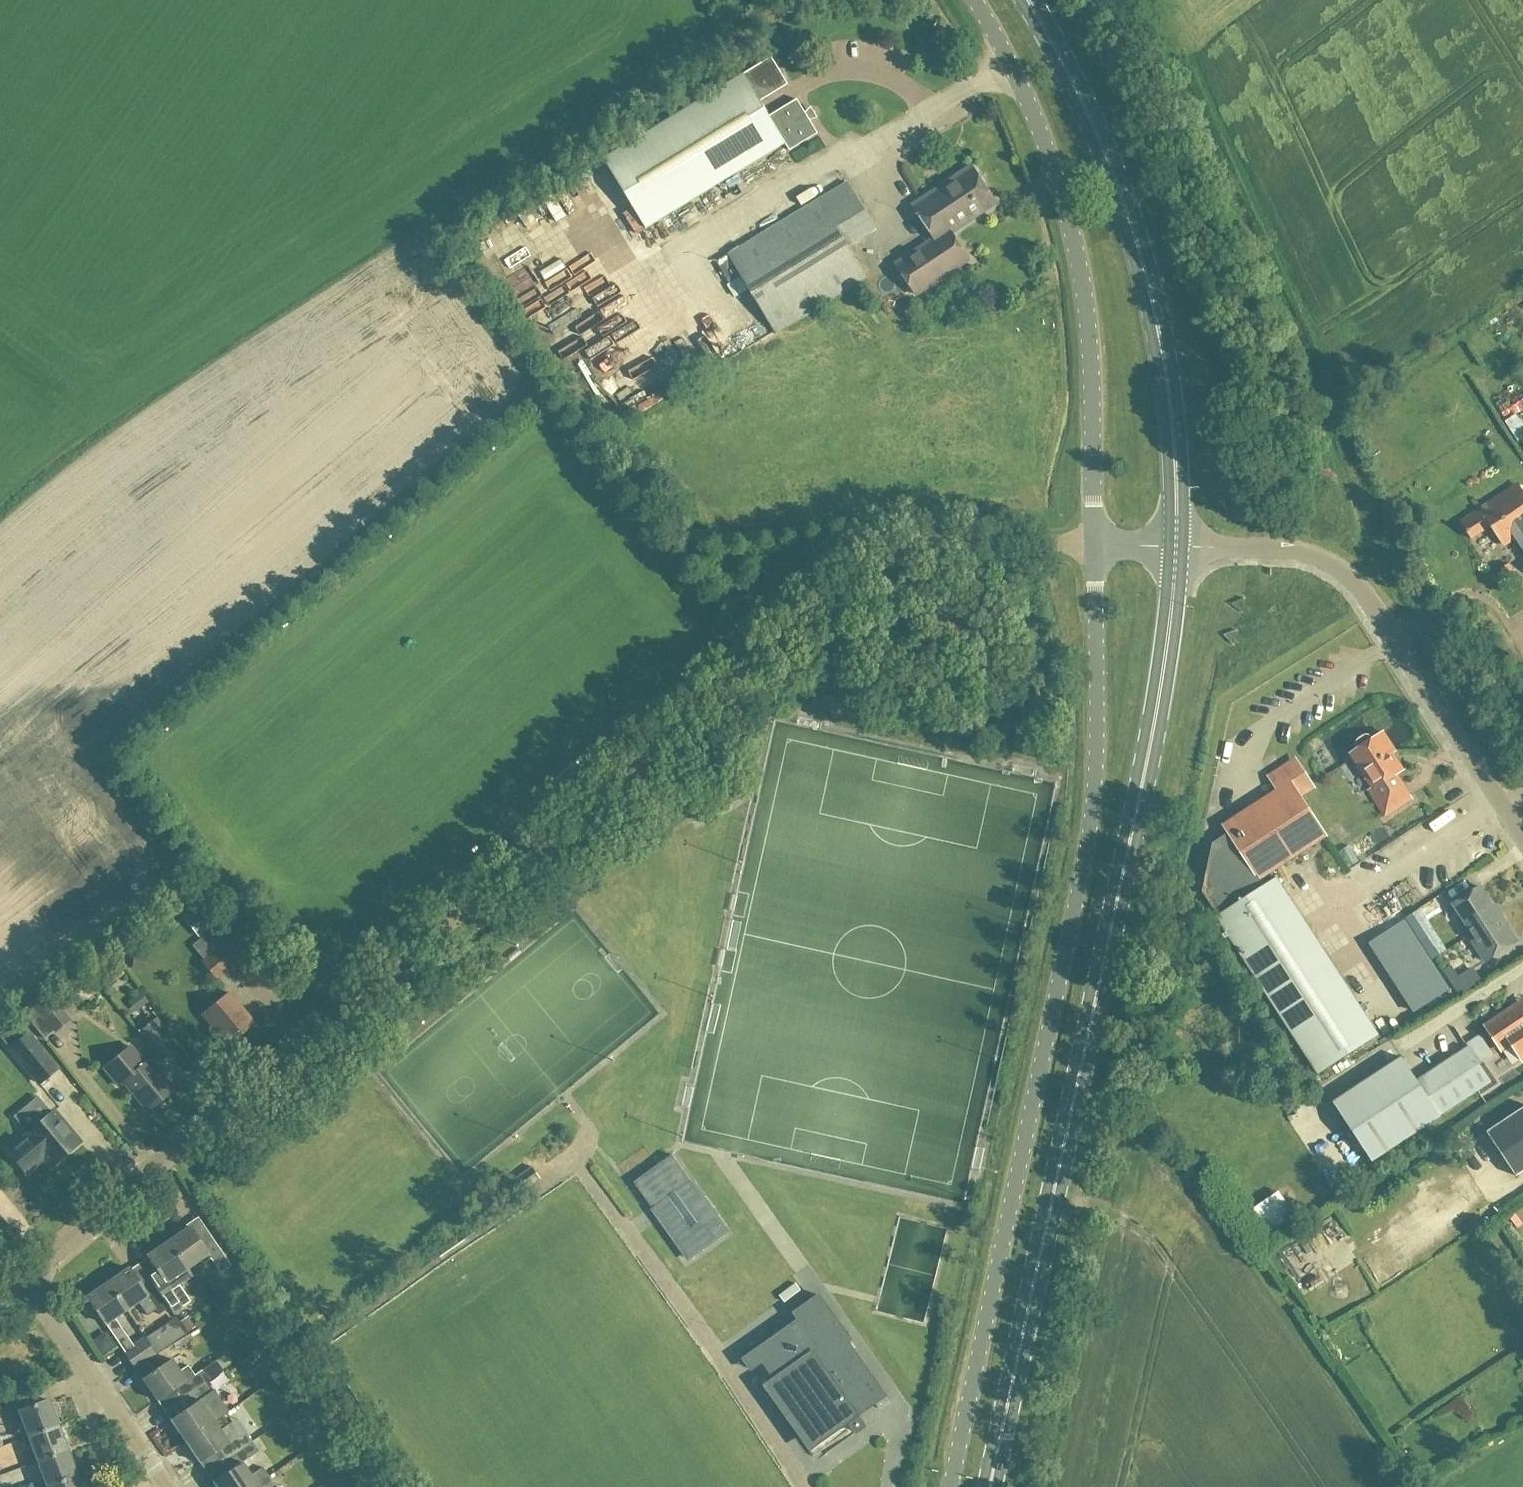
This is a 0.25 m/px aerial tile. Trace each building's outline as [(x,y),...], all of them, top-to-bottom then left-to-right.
[(788,84),(772,57),(604,159),(646,228),(786,144),(790,150),(818,133),(797,99),(769,116),(760,101),(788,84)] [(915,206),(936,239),(950,230),(952,233),(997,203),(972,166),(915,206)] [(838,233),(867,215),(847,182),(728,255),(776,334),(866,278),(838,233)] [(950,230),(936,239),(897,265),(916,294),(969,259),(952,233),(950,230)] [(489,270),(499,286),(527,268),(516,252),(489,270)] [(569,286),(590,272),(579,254),(558,268),(569,286)] [(533,310),(556,299),(551,290),(529,302),(533,310)] [(648,395),(637,398),(641,413),(652,409),(648,395)] [(1517,484),(1460,522),(1472,539),(1492,525),(1505,545),(1516,537),(1522,547),(1522,493),(1517,484)] [(1509,563),(1501,569),(1509,580),(1516,575),(1509,563)] [(1353,756),(1361,768),(1373,787),(1369,790),(1385,816),(1412,799),(1396,774),(1403,770),(1392,753),(1395,751),(1384,735),(1374,742),(1372,738),(1368,738),(1359,744),(1358,747),(1360,751),(1353,756)] [(1327,836),(1301,795),(1314,787),(1297,760),(1270,777),(1279,791),(1225,825),(1230,833),(1214,843),(1202,894),(1218,918),(1216,919),(1319,1076),(1320,1076),(1380,1037),(1278,879),(1277,880),(1272,871),(1274,870),(1327,836)] [(1372,833),(1355,846),(1363,856),(1380,843),(1372,833)] [(1454,905),(1477,940),(1473,942),(1486,962),(1519,941),(1501,914),(1500,915),(1482,887),(1454,905)] [(1438,938),(1429,925),(1419,910),(1406,918),(1433,959),(1446,951),(1438,938)] [(1405,919),(1370,942),(1415,1011),(1450,988),(1405,919)] [(217,926),(192,946),(204,960),(228,940),(217,926)] [(230,938),(202,961),(218,980),(245,956),(230,938)] [(110,986),(124,974),(108,954),(93,966),(110,986)] [(255,1022),(229,992),(203,1015),(212,1026),(210,1030),(211,1034),(214,1038),(218,1040),(223,1039),(228,1045),(255,1022)] [(70,1019),(48,993),(34,1005),(41,1014),(32,1022),(45,1038),(55,1030),(55,1031),(70,1019)] [(1487,1027),(1499,1046),(1508,1039),(1522,1062),(1522,1004),(1487,1027)] [(180,1045),(157,1017),(138,1033),(161,1061),(180,1045)] [(58,1067),(26,1030),(8,1046),(39,1083),(58,1067)] [(130,1046),(104,1068),(120,1086),(124,1083),(148,1111),(174,1089),(150,1060),(145,1063),(130,1046)] [(1441,1116),(1440,1115),(1491,1082),(1468,1047),(1417,1080),(1402,1057),(1333,1102),(1372,1161),(1441,1116)] [(1522,1173),(1522,1110),(1488,1133),(1517,1177),(1522,1173)] [(80,1141),(55,1111),(25,1135),(26,1136),(8,1151),(27,1173),(44,1158),(51,1166),(80,1141)] [(673,1155),(634,1182),(689,1258),(727,1231),(673,1155)] [(541,1178),(533,1167),(515,1180),(523,1191),(541,1178)] [(1284,1190),(1255,1209),(1273,1236),(1302,1217),(1284,1190)] [(190,1227),(169,1241),(187,1268),(199,1259),(200,1261),(205,1262),(210,1258),(220,1272),(231,1264),(214,1239),(203,1246),(190,1227)] [(192,1276),(187,1268),(169,1241),(148,1256),(161,1275),(151,1281),(169,1307),(180,1300),(172,1289),(192,1276)] [(129,1268),(108,1283),(126,1309),(138,1301),(147,1314),(156,1308),(160,1313),(169,1307),(151,1281),(143,1287),(129,1268)] [(105,1324),(124,1352),(123,1352),(136,1369),(157,1354),(144,1337),(133,1346),(114,1318),(126,1309),(108,1283),(86,1297),(105,1324)] [(225,1294),(214,1302),(222,1313),(234,1305),(225,1294)] [(886,1395),(848,1342),(851,1339),(820,1295),(795,1313),(800,1319),(744,1359),(752,1369),(763,1361),(821,1442),(849,1422),(857,1433),(866,1426),(858,1415),(886,1395)] [(181,1321),(188,1332),(196,1326),(189,1316),(181,1321)] [(183,1396),(224,1369),(218,1359),(195,1375),(188,1365),(181,1370),(173,1357),(142,1378),(157,1400),(177,1387),(183,1396)] [(170,1420),(185,1441),(222,1416),(217,1407),(210,1412),(201,1399),(231,1378),(224,1369),(183,1396),(190,1406),(170,1420)] [(24,1439),(59,1426),(50,1400),(20,1411),(26,1426),(20,1428),(24,1439)] [(219,1449),(226,1459),(252,1442),(245,1431),(230,1441),(222,1429),(228,1424),(222,1416),(185,1441),(200,1463),(219,1449)] [(59,1426),(24,1439),(28,1450),(34,1447),(39,1462),(69,1451),(59,1426)] [(16,1442),(13,1432),(0,1436),(0,1447),(16,1442)] [(252,1442),(226,1459),(233,1469),(213,1482),(217,1486),(253,1486),(269,1476),(262,1467),(252,1474),(243,1461),(258,1450),(252,1442)] [(78,1476),(69,1451),(39,1462),(45,1476),(38,1478),(39,1480),(19,1486),(48,1486),(78,1476)] [(48,1486),(82,1486),(78,1476),(48,1486)] [(274,1484),(269,1476),(253,1486),(271,1486),(274,1484)]
